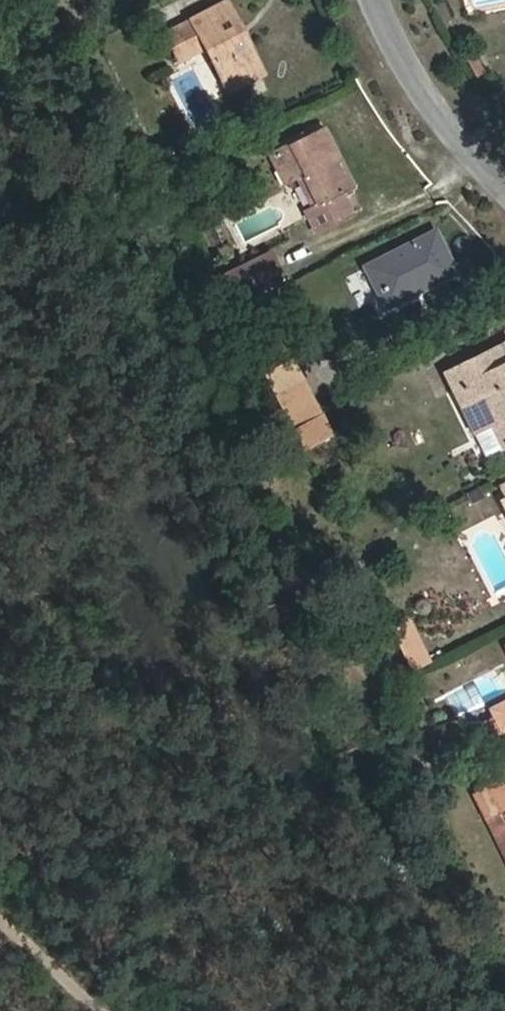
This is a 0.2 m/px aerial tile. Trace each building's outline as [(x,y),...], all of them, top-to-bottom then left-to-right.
[(257,61),(226,2),(165,33),(179,60),(206,46),(222,78),(257,61)] [(460,61),(474,80),(484,72),(471,54),(460,61)] [(264,75),(257,61),(222,78),(229,92),(264,75)] [(350,190),(336,162),(340,160),(324,128),(271,155),(286,184),(301,177),(315,206),(304,212),(316,234),(352,217),(341,195),(350,190)] [(355,188),(340,160),(336,162),(350,190),(355,188)] [(455,273),(434,233),(366,268),(384,303),(419,286),(421,290),(455,273)] [(255,285),(244,263),(215,277),(226,300),(255,285)] [(386,308),(421,290),(419,286),(384,303),(386,308)] [(445,374),(485,457),(504,447),(504,344),(445,374)] [(321,414),(304,378),(273,394),(291,430),(292,430),(321,414)] [(303,451),(333,436),(321,414),(292,430),(303,451)] [(402,655),(420,645),(407,619),(389,629),(402,655)] [(429,663),(420,645),(402,655),(411,672),(429,663)] [(490,710),(494,716),(501,730),(504,728),(504,702),(490,710)] [(501,730),(494,716),(483,722),(490,735),(501,730)] [(504,810),(504,794),(498,781),(471,794),(504,862),(504,831),(497,814),(504,810)]
